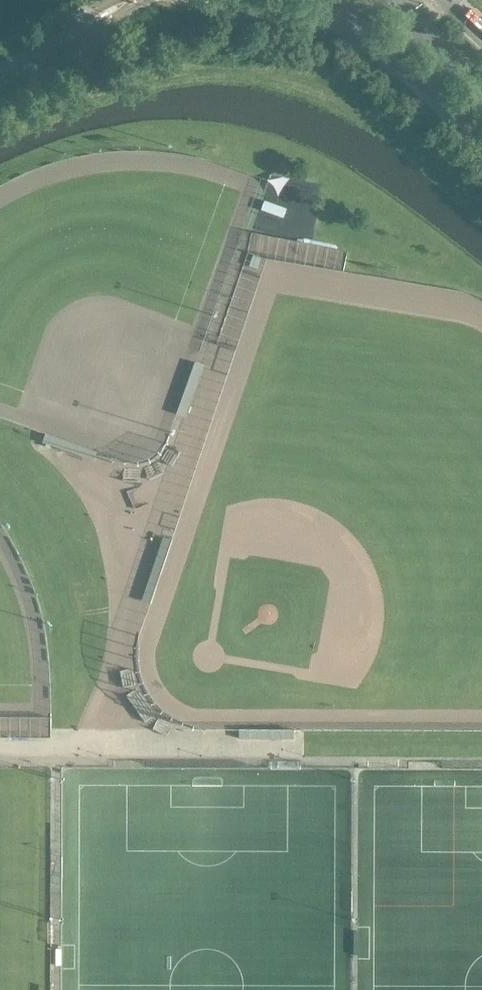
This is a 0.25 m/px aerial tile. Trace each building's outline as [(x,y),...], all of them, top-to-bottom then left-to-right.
[(203,365),(195,362),(176,413),(185,416),(203,365)] [(96,452),(45,434),(42,442),(93,460),(96,452)] [(150,602),(171,540),(163,537),(141,600),(150,602)] [(293,738),(293,730),(239,730),(239,738),(293,738)]
